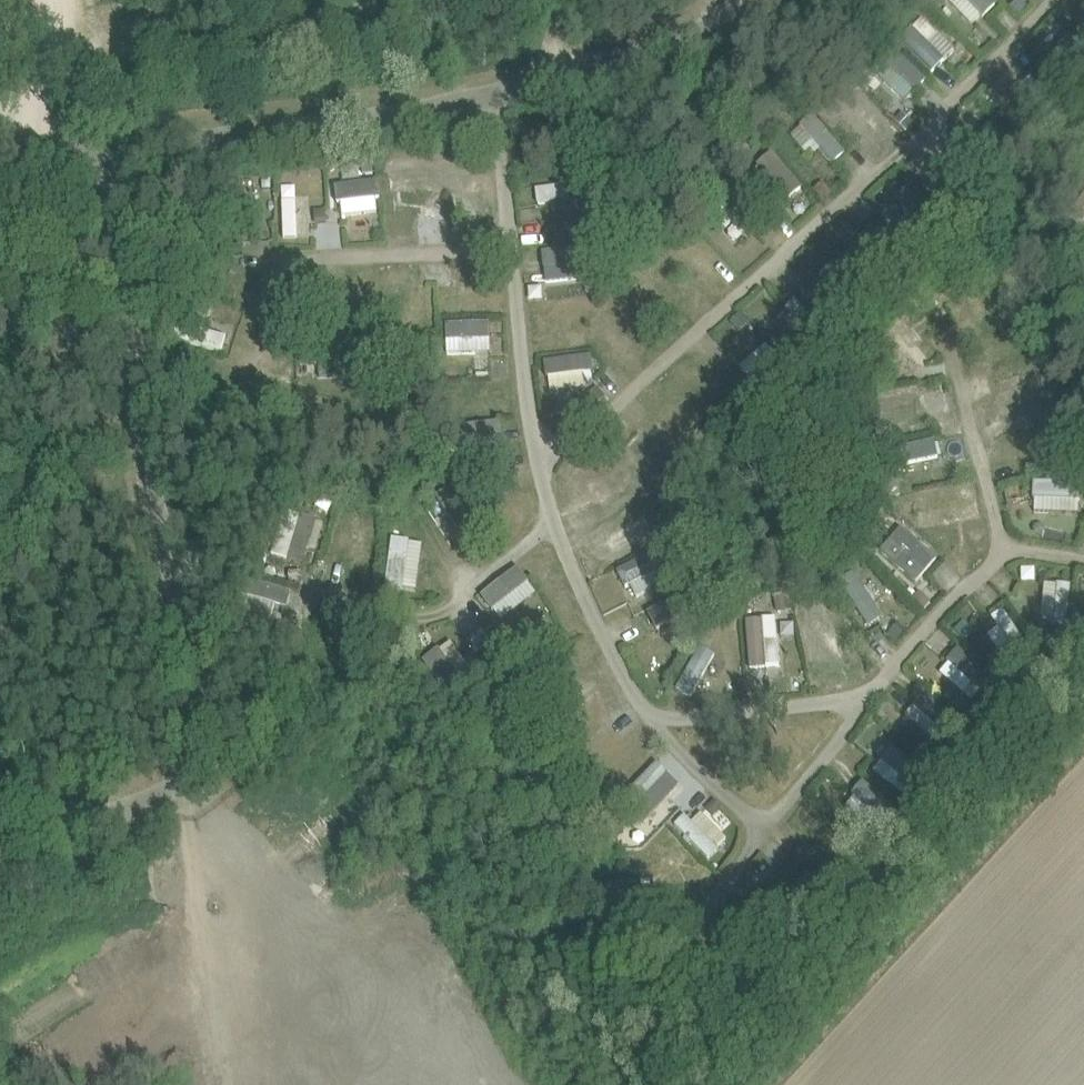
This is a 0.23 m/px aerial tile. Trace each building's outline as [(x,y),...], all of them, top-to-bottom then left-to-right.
[(911,5),(918,12),(926,4),(922,0),(916,0),(911,5)] [(999,3),(996,0),(951,0),(974,26),(999,3)] [(935,71),(957,48),(926,18),(916,28),(925,36),(913,49),(935,71)] [(907,99),(928,77),(908,59),(888,81),(907,99)] [(1045,62),(1036,72),(1047,82),(1056,73),(1045,62)] [(1073,104),(1079,110),(1083,104),(1083,102),(1079,97),(1073,104)] [(902,112),(896,118),(908,130),(914,123),(902,112)] [(823,170),(847,150),(817,114),(793,134),(823,170)] [(894,123),(885,132),(895,142),(904,133),(894,123)] [(1063,125),(1057,132),(1062,137),(1069,130),(1063,125)] [(730,150),(720,159),(727,166),(737,157),(730,150)] [(782,205),(804,185),(773,152),(752,171),(782,205)] [(373,161),(363,162),(364,174),(374,173),(373,161)] [(716,172),(706,181),(712,189),(723,180),(716,172)] [(270,180),(262,180),(263,188),(271,188),(270,180)] [(340,181),(341,213),(380,212),(379,180),(340,181)] [(822,181),(814,189),(823,198),(831,189),(822,181)] [(298,199),(282,200),(284,237),(299,236),(298,199)] [(448,202),(438,203),(439,215),(449,214),(448,202)] [(435,205),(425,205),(425,216),(436,215),(435,205)] [(325,208),(315,208),(316,222),(326,221),(325,208)] [(370,228),(370,213),(352,214),(353,229),(370,228)] [(592,229),(578,230),(579,243),(593,241),(592,229)] [(597,243),(588,244),(589,254),(598,253),(597,243)] [(583,279),(582,246),(545,248),(546,281),(583,279)] [(910,247),(903,252),(911,263),(918,257),(910,247)] [(495,266),(485,267),(485,279),(496,278),(495,266)] [(906,269),(897,277),(905,286),(914,278),(906,269)] [(598,280),(586,281),(587,292),(599,290),(598,280)] [(935,293),(926,300),(929,303),(933,308),(941,300),(937,296),(935,293)] [(203,300),(199,311),(208,315),(213,304),(203,300)] [(942,306),(932,314),(942,326),(952,318),(942,306)] [(740,313),(732,321),(740,330),(749,322),(740,313)] [(491,320),(445,321),(446,351),(492,350),(491,320)] [(843,320),(835,327),(842,334),(849,327),(843,320)] [(754,350),(763,339),(751,330),(742,341),(754,350)] [(585,333),(577,333),(577,343),(585,343),(585,333)] [(441,340),(430,340),(431,354),(442,353),(441,340)] [(769,340),(739,362),(756,385),(786,363),(769,340)] [(405,341),(394,341),(395,355),(406,354),(405,341)] [(896,373),(917,364),(909,347),(889,356),(896,373)] [(584,369),(593,368),(593,355),(547,357),(548,388),(585,386),(584,369)] [(598,386),(586,395),(595,405),(606,395),(598,386)] [(922,392),(877,393),(878,419),(923,417),(922,392)] [(867,400),(856,402),(857,413),(869,411),(867,400)] [(1072,405),(1061,407),(1062,415),(1073,413),(1072,405)] [(460,424),(462,455),(503,453),(501,422),(460,424)] [(877,430),(867,432),(870,444),(880,442),(877,430)] [(710,441),(701,449),(713,461),(721,453),(710,441)] [(892,474),(883,479),(890,490),(899,485),(892,474)] [(499,477),(488,478),(489,488),(500,487),(499,477)] [(1035,511),(1080,511),(1081,481),(1035,480),(1035,511)] [(288,489),(278,498),(284,505),(294,496),(288,489)] [(676,500),(660,505),(663,517),(679,512),(676,500)] [(304,562),(317,519),(292,511),(279,554),(304,562)] [(915,584),(940,558),(902,523),(877,549),(915,584)] [(673,547),(664,551),(670,562),(679,558),(673,547)] [(613,571),(630,601),(671,579),(655,549),(613,571)] [(482,593),(501,620),(539,593),(520,566),(482,593)] [(1043,619),(1070,620),(1072,582),(1045,581),(1043,619)] [(919,592),(912,601),(924,611),(931,603),(919,592)] [(786,595),(775,596),(776,612),(788,611),(786,595)] [(804,595),(794,596),(796,609),(806,607),(804,595)] [(1007,606),(992,614),(998,626),(989,631),(1002,656),(1026,643),(1007,606)] [(779,616),(749,616),(749,669),(780,669),(779,616)] [(278,623),(277,633),(288,634),(289,625),(278,623)] [(900,623),(889,634),(897,641),(907,630),(900,623)] [(1058,629),(1057,643),(1066,643),(1067,630),(1058,629)] [(450,639),(423,659),(450,694),(477,675),(450,639)] [(957,647),(938,673),(984,706),(994,692),(985,686),(995,673),(957,647)] [(518,652),(510,658),(517,668),(526,662),(518,652)] [(995,656),(989,662),(996,669),(1002,662),(995,656)] [(506,659),(499,664),(506,675),(513,671),(506,659)] [(481,677),(468,686),(477,699),(490,690),(481,677)] [(924,691),(905,713),(942,744),(961,722),(924,691)] [(960,697),(954,705),(964,713),(970,705),(960,697)] [(904,775),(914,764),(894,744),(873,767),(904,797),(915,786),(904,775)] [(934,753),(929,760),(939,768),(944,761),(934,753)] [(936,768),(932,774),(939,780),(944,774),(936,768)] [(716,797),(705,807),(713,815),(723,804),(716,797)] [(686,813),(675,824),(710,857),(729,837),(702,810),(693,820),(686,813)] [(901,812),(894,820),(902,825),(908,817),(901,812)] [(706,866),(699,875),(708,882),(715,874),(706,866)]
